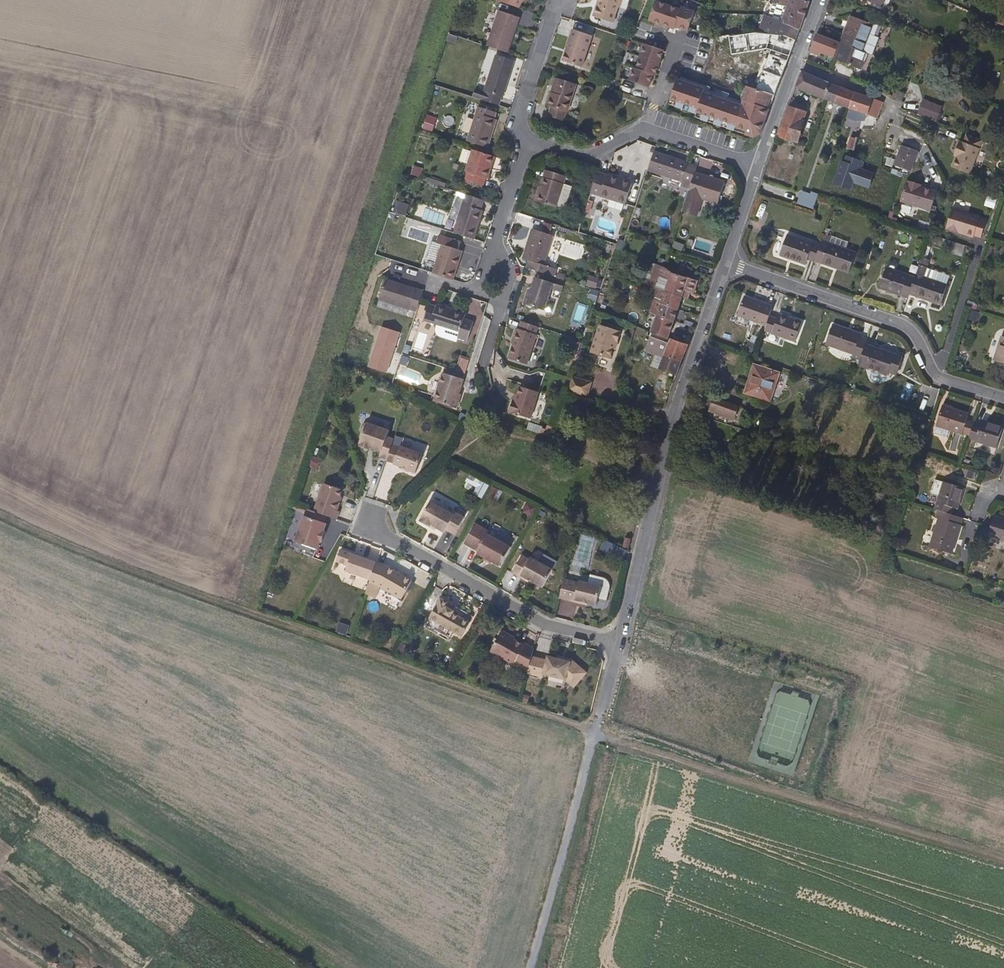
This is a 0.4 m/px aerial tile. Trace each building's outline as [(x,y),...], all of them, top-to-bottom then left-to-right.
[(615,9),(618,0),(594,0),(595,1),(599,2),(596,11),(592,10),(590,17),(611,24),(615,9)] [(806,2),(797,0),(770,0),(769,3),(784,6),(779,21),(796,29),(806,2)] [(680,12),(656,3),(649,22),(674,32),(675,29),(687,34),(694,15),(681,10),(680,12)] [(503,51),(515,16),(495,9),(483,44),(503,51)] [(775,33),(779,21),(757,13),(752,28),(743,26),(742,30),(750,31),(765,32),(775,33)] [(871,56),(877,38),(873,36),(878,24),(873,21),(872,25),(849,16),(838,43),(866,54),(871,56)] [(793,38),(796,29),(779,21),(775,33),(793,38)] [(786,57),(793,38),(775,33),(765,32),(750,31),(742,30),(737,31),(734,32),(726,34),(715,36),(714,49),(710,56),(717,56),(726,56),(733,55),(742,52),(752,50),(760,50),(768,50),(777,53),(786,57)] [(452,40),(454,34),(445,31),(443,37),(452,40)] [(579,67),(589,38),(568,31),(562,47),(563,49),(559,60),(579,67)] [(828,58),(834,41),(813,33),(807,50),(828,58)] [(860,70),(866,54),(838,43),(832,59),(860,70)] [(663,52),(643,45),(634,70),(632,69),(627,82),(646,89),(651,77),(653,78),(663,52)] [(783,65),(786,57),(777,53),(768,50),(764,59),(783,65)] [(497,96),(506,65),(487,59),(477,90),(471,88),(469,95),(494,102),(496,97),(497,96)] [(772,94),(783,65),(764,59),(761,67),(756,82),(754,88),(760,90),(772,94)] [(756,82),(761,67),(756,65),(751,80),(756,82)] [(822,100),(828,83),(798,71),(791,88),(822,100)] [(690,82),(676,77),(669,97),(675,99),(674,104),(681,107),(683,102),(690,82)] [(569,116),(579,85),(556,78),(546,109),(552,111),(548,121),(562,125),(565,115),(569,116)] [(690,82),(683,102),(689,104),(687,109),(694,111),(695,110),(702,91),(703,87),(690,82)] [(848,108),(853,92),(828,83),(822,100),(847,110),(848,108)] [(770,100),(772,94),(760,90),(754,88),(744,85),(742,91),(745,92),(770,100)] [(702,91),(695,110),(700,112),(699,118),(706,120),(707,115),(715,96),(702,91)] [(770,100),(745,92),(742,101),(751,104),(749,108),(756,110),(757,107),(767,110),(770,100)] [(872,118),(877,102),(853,92),(848,108),(863,114),(872,118)] [(721,120),(728,100),(715,96),(707,115),(714,117),(712,122),(719,125),(721,120)] [(734,124),(740,105),(728,100),(721,120),(727,122),(725,127),(732,129),(734,124)] [(742,101),(740,105),(734,124),(745,129),(743,133),(751,136),(758,133),(767,110),(757,107),(756,110),(749,108),(751,104),(742,101)] [(788,142),(797,113),(794,112),(796,104),(787,101),(774,137),(788,142)] [(933,124),(938,110),(920,102),(914,116),(933,124)] [(484,147),(495,114),(473,106),(462,139),(484,147)] [(862,119),(863,114),(848,108),(847,110),(844,117),(854,120),(862,119)] [(437,118),(427,115),(422,129),(432,132),(437,118)] [(853,152),(857,139),(853,137),(852,139),(849,137),(844,149),(853,152)] [(967,176),(976,151),(959,144),(959,145),(956,144),(952,154),(955,155),(949,169),(967,176)] [(479,184),(488,153),(465,146),(456,176),(479,184)] [(908,170),(914,152),(900,146),(897,156),(893,165),(908,170)] [(656,171),(662,151),(652,148),(646,168),(656,171)] [(689,183),(693,169),(696,163),(681,158),(662,151),(656,171),(678,179),(689,183)] [(853,191),(856,183),(871,188),(876,174),(860,169),(863,162),(849,158),(847,164),(844,163),(836,185),(853,191)] [(422,169),(413,166),(410,175),(419,178),(422,169)] [(550,208),(562,173),(540,166),(528,201),(550,208)] [(715,202),(722,179),(693,169),(689,183),(686,192),(715,202)] [(620,211),(627,188),(592,177),(585,200),(620,211)] [(919,184),(907,180),(907,182),(905,182),(899,201),(929,211),(936,192),(919,186),(919,184)] [(813,209),(818,194),(811,192),(811,194),(802,191),(797,204),(813,209)] [(469,237),(477,210),(475,209),(478,198),(462,192),(450,231),(469,237)] [(409,205),(397,201),(393,212),(405,216),(409,205)] [(980,238),(985,221),(978,219),(978,217),(951,208),(944,228),(972,237),(972,235),(980,238)] [(547,265),(555,236),(526,227),(517,255),(524,258),(522,265),(541,271),(543,264),(547,265)] [(813,258),(818,244),(783,233),(775,256),(803,265),(805,260),(812,263),(813,258)] [(442,275),(451,245),(430,238),(420,268),(425,270),(442,275)] [(845,274),(853,249),(820,238),(818,244),(813,258),(818,260),(817,265),(845,274)] [(908,295),(912,282),(914,276),(886,266),(879,288),(907,298),(908,297),(908,295)] [(681,290),(686,277),(668,271),(661,290),(679,296),(681,290)] [(413,308),(420,289),(421,285),(380,272),(373,296),(391,301),(413,308)] [(940,306),(947,284),(916,273),(914,276),(912,282),(908,295),(940,306)] [(689,293),(691,284),(696,283),(697,281),(686,277),(681,290),(689,293)] [(540,317),(549,286),(532,281),(528,294),(522,293),(517,310),(540,317)] [(674,309),(679,296),(661,290),(658,298),(657,302),(674,309)] [(687,299),(689,293),(681,290),(679,296),(687,299)] [(670,320),(674,309),(657,302),(658,298),(651,295),(646,311),(652,314),(670,320)] [(772,311),(774,305),(745,295),(737,317),(766,327),(772,311)] [(464,338),(469,319),(460,316),(461,310),(425,299),(418,319),(432,323),(431,328),(432,332),(435,335),(452,340),(454,335),(464,338)] [(793,342),(800,321),(772,311),(766,327),(765,332),(793,342)] [(663,337),(670,320),(652,314),(646,331),(662,337),(663,337)] [(528,352),(534,333),(536,325),(519,319),(516,327),(514,326),(509,342),(511,342),(506,357),(524,363),(528,352)] [(864,338),(866,334),(833,323),(826,344),(859,355),(864,338)] [(608,360),(614,342),(616,343),(618,334),(616,333),(617,332),(597,326),(588,354),(608,360)] [(399,333),(380,327),(367,367),(386,373),(399,333)] [(1003,333),(994,359),(1003,362),(1003,333)] [(672,377),(685,346),(663,337),(662,337),(661,341),(648,337),(642,353),(653,357),(648,368),(654,371),(655,370),(672,377)] [(895,375),(903,351),(864,338),(859,355),(855,365),(884,374),(885,371),(895,375)] [(577,361),(581,344),(572,342),(569,360),(577,361)] [(590,357),(589,362),(609,366),(610,362),(590,357)] [(770,401),(779,373),(754,365),(745,393),(770,401)] [(452,406),(461,378),(440,372),(431,400),(452,406)] [(585,395),(590,380),(570,374),(570,376),(565,389),(585,395)] [(529,416),(537,390),(518,384),(515,392),(513,399),(512,399),(510,398),(507,409),(529,416)] [(733,418),(737,407),(715,399),(711,410),(733,418)] [(969,434),(973,420),(973,419),(967,417),(969,412),(943,404),(936,424),(969,434)] [(986,425),(988,418),(982,415),(979,422),(986,425)] [(997,443),(1003,423),(988,418),(986,425),(979,422),(973,420),(969,434),(997,443)] [(384,435),(386,428),(363,420),(361,421),(359,427),(360,429),(356,440),(358,441),(357,443),(366,445),(367,443),(379,447),(377,454),(384,457),(388,443),(390,437),(384,435)] [(413,471),(420,452),(397,444),(396,446),(388,443),(384,457),(383,459),(399,465),(399,466),(413,471)] [(960,500),(965,484),(944,477),(935,506),(937,506),(951,511),(953,503),(955,498),(960,500)] [(336,501),(341,488),(322,481),(311,509),(323,514),(334,518),(336,510),(334,509),(337,501),(336,501)] [(451,533),(461,516),(452,510),(451,513),(427,499),(418,516),(417,519),(427,524),(428,523),(442,531),(443,528),(451,533)] [(952,551),(964,515),(951,511),(937,506),(935,513),(938,515),(929,543),(952,551)] [(317,539),(320,529),(320,528),(322,521),(320,520),(323,514),(311,509),(304,507),(292,539),(313,547),(315,540),(317,539)] [(995,511),(989,530),(1003,535),(1003,514),(995,511)] [(497,564),(507,545),(485,533),(486,530),(472,522),(461,542),(475,549),(474,551),(497,564)] [(604,541),(598,552),(622,563),(627,552),(604,541)] [(367,578),(373,560),(337,548),(334,560),(344,563),(342,569),(367,578)] [(539,585),(549,567),(528,556),(527,558),(519,554),(508,571),(523,579),(524,577),(530,580),(539,585)] [(409,578),(383,564),(373,560),(367,578),(366,581),(374,583),(376,584),(398,597),(409,578)] [(593,604),(598,584),(576,579),(575,581),(560,577),(556,597),(576,602),(576,599),(584,602),(593,604)] [(467,621),(450,612),(451,609),(446,607),(448,603),(437,596),(426,616),(459,634),(467,621)] [(530,647),(521,641),(519,643),(505,635),(505,633),(501,631),(496,631),(486,650),(524,670),(528,655),(530,647)] [(582,671),(567,657),(566,659),(553,656),(543,654),(543,658),(528,655),(524,670),(537,674),(538,671),(560,676),(569,685),(582,671)]
